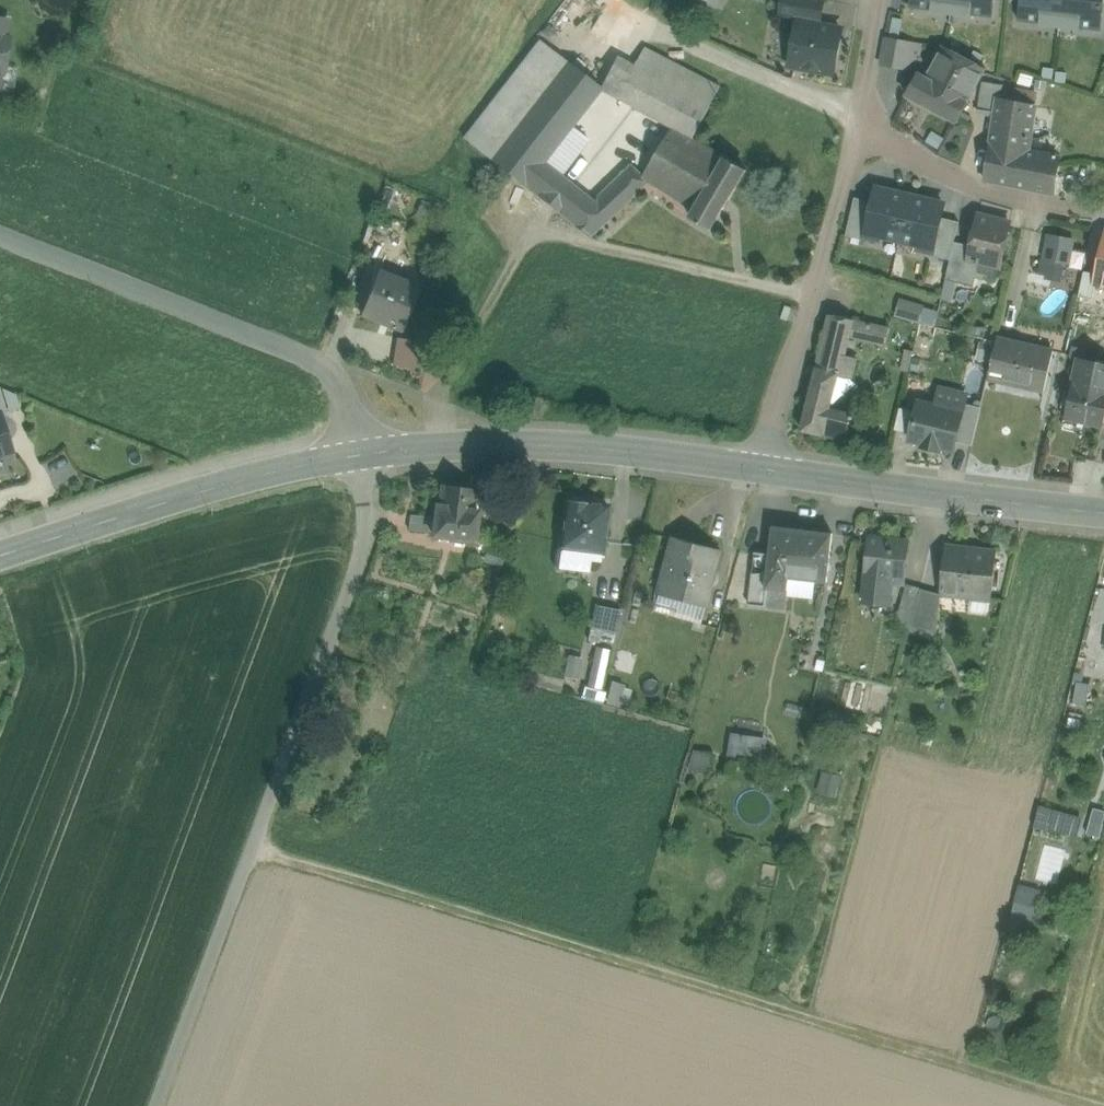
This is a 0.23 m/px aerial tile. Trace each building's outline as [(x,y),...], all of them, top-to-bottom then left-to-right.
[(781,16),(800,19),(800,18),(820,22),(824,0),(823,0),(784,0),(781,16)] [(910,8),(932,11),(931,13),(933,13),(934,4),(951,6),(950,15),(952,16),(953,7),(970,9),(969,18),(971,18),(971,16),(993,18),(995,0),(911,0),(910,8)] [(1019,21),(1040,24),(1040,26),(1042,26),(1043,17),(1060,19),(1059,28),(1061,29),(1062,20),(1079,22),(1078,31),(1079,31),(1080,29),(1101,31),(1103,10),(1103,0),(1021,0),(1019,21)] [(842,31),(819,27),(820,22),(800,18),(800,19),(791,66),(834,74),(842,31)] [(0,20),(0,70),(5,67),(8,48),(9,43),(5,38),(7,21),(0,20)] [(885,36),(882,64),(925,69),(928,41),(885,36)] [(541,41),(465,139),(490,159),(566,62),(541,41)] [(721,87),(646,48),(635,67),(617,100),(673,129),(693,140),(721,87)] [(986,71),(943,48),(926,80),(968,102),(986,71)] [(617,57),(600,88),(602,89),(600,91),(617,100),(635,67),(617,57)] [(566,62),(490,159),(510,174),(544,201),(561,177),(544,163),(572,128),(580,117),(600,91),(602,89),(600,88),(566,62)] [(926,80),(917,75),(906,95),(957,123),(968,102),(926,80)] [(1000,87),(983,84),(978,113),(996,115),(998,101),(1000,87)] [(1036,94),(1000,87),(998,101),(1033,107),(1036,94)] [(1033,107),(998,101),(996,115),(986,181),(1053,194),(1059,159),(1028,152),(1035,107),(1033,107)] [(572,128),(586,139),(594,128),(580,117),(572,128)] [(544,163),(561,177),(589,142),(586,139),(572,128),(544,163)] [(693,140),(673,129),(643,177),(632,166),(593,202),(572,186),(554,209),(590,237),(649,182),(658,188),(667,172),(681,181),(686,175),(692,178),(696,170),(701,173),(715,152),(693,140)] [(715,152),(701,173),(696,170),(692,178),(686,175),(681,181),(667,172),(658,188),(694,210),(690,217),(711,229),(744,173),(746,170),(715,152)] [(544,201),(554,209),(572,186),(561,177),(544,201)] [(868,233),(900,240),(911,198),(876,190),(873,202),(866,232),(868,233)] [(866,232),(873,202),(856,198),(846,237),(865,241),(868,233),(866,232)] [(911,198),(900,240),(933,248),(935,248),(942,219),(945,206),(911,198)] [(437,210),(427,207),(424,216),(434,219),(437,210)] [(1010,224),(978,216),(976,228),(975,228),(970,230),(969,236),(972,240),(973,240),(971,246),(968,259),(979,262),(1000,267),(1010,224)] [(959,223),(942,219),(935,248),(933,248),(931,256),(950,261),(954,242),(959,223)] [(1049,236),(1043,264),(1064,268),(1069,270),(1075,242),(1049,236)] [(971,246),(954,242),(950,261),(945,281),(955,283),(973,287),(974,283),(979,262),(968,259),(971,246)] [(1098,275),(1096,283),(1097,284),(1103,285),(1103,247),(1098,275)] [(979,262),(974,283),(995,288),(1000,267),(979,262)] [(1064,268),(1043,264),(1040,277),(1061,282),(1064,268)] [(395,277),(378,270),(360,314),(403,332),(419,292),(394,281),(395,277)] [(1096,283),(1098,275),(1085,272),(1079,298),(1093,301),(1097,284),(1096,283)] [(955,283),(945,281),(941,300),(950,302),(955,283)] [(901,301),(897,316),(920,323),(924,308),(901,301)] [(788,322),(793,309),(786,306),(781,319),(788,322)] [(854,321),(830,315),(822,351),(845,356),(850,338),(854,321)] [(889,329),(854,321),(850,338),(884,346),(889,329)] [(990,370),(988,379),(1002,382),(1012,342),(997,339),(997,342),(995,350),(994,352),(990,370)] [(1053,351),(1012,342),(1002,382),(1044,391),(1053,351)] [(905,347),(898,377),(905,379),(912,349),(905,347)] [(1081,349),(1072,347),(1070,356),(1079,358),(1081,349)] [(845,356),(822,351),(817,369),(839,374),(838,376),(852,379),(857,359),(845,356)] [(1097,364),(1078,360),(1073,383),(1092,387),(1097,364)] [(1103,390),(1103,366),(1097,364),(1092,387),(1103,390)] [(839,374),(817,369),(802,431),(823,436),(824,434),(846,440),(854,408),(852,407),(850,415),(830,410),(838,376),(839,374)] [(1073,383),(1065,417),(1090,422),(1103,425),(1103,422),(1103,390),(1092,387),(1073,383)] [(894,433),(911,437),(918,407),(901,403),(894,433)] [(962,413),(919,403),(918,407),(911,437),(910,441),(924,444),(923,448),(939,451),(940,448),(954,451),(957,443),(963,413),(962,413)] [(981,408),(964,404),(962,413),(963,413),(957,443),(973,446),(981,408)] [(9,451),(0,425),(0,454),(9,451)] [(1096,446),(1093,461),(1102,463),(1103,452),(1103,448),(1096,446)] [(476,490),(444,486),(442,505),(439,504),(437,518),(435,533),(435,534),(475,540),(480,510),(473,509),(476,490)] [(609,506),(585,503),(583,499),(574,498),(572,502),(569,501),(563,547),(603,552),(609,506)] [(437,518),(413,514),(411,529),(435,533),(437,518)] [(832,534),(789,529),(789,526),(780,525),(780,528),(775,527),(771,555),(765,607),(785,609),(789,579),(827,583),(832,534)] [(722,551),(672,537),(657,594),(706,608),(722,551)] [(895,541),(872,538),(867,579),(892,582),(904,583),(908,541),(895,540),(895,541)] [(997,552),(946,546),(941,595),(970,598),(991,601),(997,552)] [(505,553),(487,549),(485,557),(484,562),(502,565),(505,553)] [(771,555),(757,553),(751,605),(765,607),(771,555)] [(892,582),(867,579),(865,601),(890,604),(892,582)] [(921,589),(908,585),(902,609),(903,609),(915,612),(921,589)] [(941,595),(921,589),(915,612),(910,631),(936,638),(941,595)] [(991,601),(970,598),(968,613),(990,616),(991,601)] [(621,609),(596,605),(592,629),(617,633),(621,609)] [(915,612),(903,609),(898,628),(910,631),(915,612)] [(598,645),(589,682),(603,686),(612,649),(598,645)] [(583,657),(565,655),(561,683),(578,685),(583,657)] [(824,659),(818,658),(815,671),(821,672),(824,659)] [(834,677),(825,675),(824,684),(832,685),(834,677)] [(622,705),(628,683),(615,680),(609,701),(622,705)] [(1090,686),(1078,683),(1074,704),(1086,706),(1090,686)] [(807,709),(790,705),(788,714),(805,718),(807,709)] [(763,758),(767,740),(730,734),(727,752),(763,758)] [(708,771),(711,758),(697,754),(693,767),(708,771)] [(820,791),(839,796),(844,775),(826,770),(820,791)] [(1053,810),(1040,807),(1035,829),(1047,833),(1053,810)]
